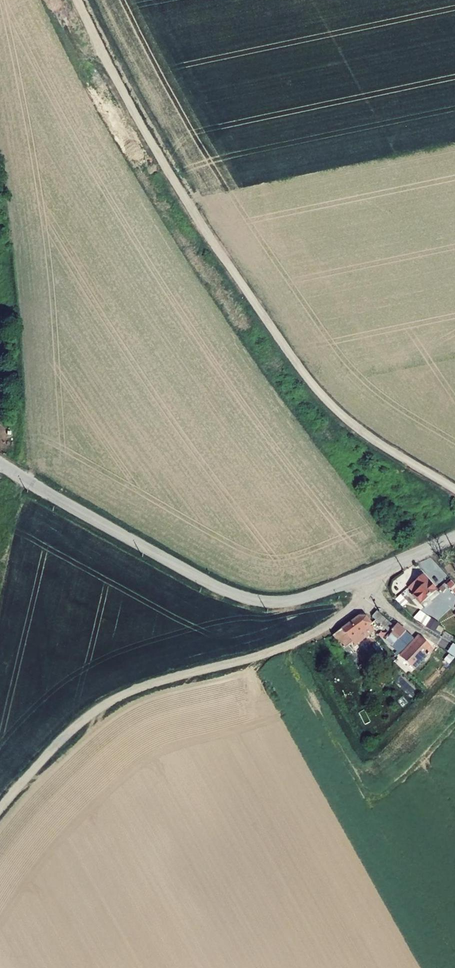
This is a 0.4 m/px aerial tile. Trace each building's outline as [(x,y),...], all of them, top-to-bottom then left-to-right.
[(437,594),(429,601),(436,608),(448,597),(438,585),(432,589),(437,594)] [(425,608),(420,612),(430,622),(434,618),(425,608)] [(377,611),(372,616),(388,630),(393,625),(377,611)] [(361,612),(333,636),(357,667),(362,663),(352,650),(372,633),(368,627),(372,624),(361,612)] [(399,621),(388,634),(394,643),(392,644),(394,646),(397,650),(398,652),(413,638),(399,621)] [(419,639),(399,657),(411,668),(429,650),(419,639)] [(376,682),(371,673),(365,677),(372,687),(376,682)]
